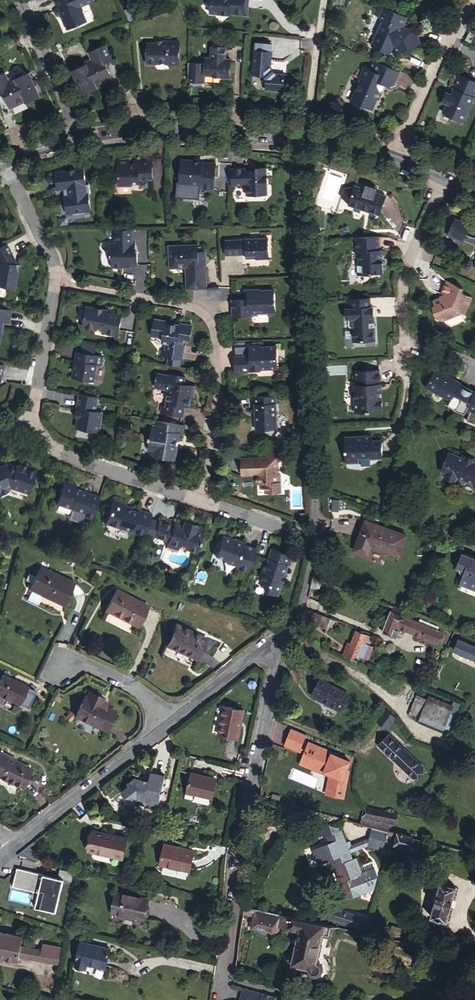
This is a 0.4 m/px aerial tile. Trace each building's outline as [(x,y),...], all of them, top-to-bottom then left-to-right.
[(62,16),(63,16),(68,27),(88,20),(83,8),(84,8),(83,4),(92,0),(55,0),(62,16)] [(208,14),(230,16),(230,14),(246,15),(248,0),(209,0),(208,14)] [(401,27),(405,17),(377,4),(372,15),(376,16),(379,24),(377,29),(385,33),(382,42),(394,47),(396,53),(419,45),(415,33),(409,30),(403,33),(400,29),(401,27)] [(133,9),(126,12),(129,19),(136,16),(133,9)] [(385,33),(377,29),(373,39),(382,42),(385,33)] [(467,29),(461,40),(468,43),(473,32),(467,29)] [(154,41),(146,41),(146,61),(168,61),(168,62),(178,62),(178,39),(161,39),(160,40),(160,41),(154,41)] [(106,44),(88,52),(91,59),(96,71),(91,74),(96,85),(113,78),(106,63),(114,60),(106,44)] [(225,57),(226,46),(211,45),(210,56),(204,55),(203,62),(187,61),(187,81),(189,81),(189,84),(193,85),(199,86),(203,86),(203,82),(205,83),(205,76),(214,76),(214,77),(222,78),(224,81),(227,78),(229,78),(231,62),(225,61),(225,57)] [(272,51),(253,49),(250,75),(262,76),(264,79),(264,90),(281,91),(284,89),(285,73),(275,72),(271,67),(272,51)] [(78,82),(82,91),(96,85),(91,74),(96,71),(91,59),(79,64),(80,66),(72,69),(75,76),(74,79),(75,82),(78,82)] [(393,84),(399,70),(372,59),(368,69),(361,66),(356,77),(358,78),(355,84),(357,84),(354,90),(353,89),(348,102),(361,107),(362,106),(368,109),(372,100),(375,102),(378,93),(376,87),(378,82),(388,86),(393,84)] [(35,83),(37,78),(33,78),(28,68),(22,72),(21,70),(6,76),(12,90),(20,88),(24,97),(38,91),(35,83)] [(3,69),(0,70),(0,92),(2,91),(9,104),(24,97),(20,88),(12,90),(6,76),(3,69)] [(439,101),(444,104),(440,113),(461,122),(474,90),(474,82),(458,75),(452,88),(454,89),(452,95),(443,91),(439,101)] [(96,85),(97,88),(114,81),(113,78),(96,85)] [(83,94),(97,88),(96,85),(82,91),(83,94)] [(24,97),(26,100),(40,94),(38,91),(24,97)] [(10,108),(26,100),(24,97),(9,104),(10,108)] [(129,155),(116,156),(117,183),(133,182),(133,181),(140,180),(140,176),(150,176),(152,171),(152,155),(135,156),(135,159),(129,160),(129,155)] [(204,157),(196,156),(182,155),(180,181),(200,183),(200,186),(215,187),(217,160),(204,159),(204,157)] [(56,183),(64,183),(68,182),(69,189),(65,189),(64,189),(66,209),(69,208),(70,210),(74,210),(79,210),(83,209),(86,208),(86,207),(90,206),(88,189),(89,188),(88,179),(86,179),(84,164),(55,167),(56,183)] [(230,165),(230,183),(245,183),(246,192),(268,192),(267,164),(256,164),(256,167),(245,167),(245,164),(230,165)] [(353,183),(352,185),(346,200),(346,203),(378,214),(385,193),(353,183)] [(346,200),(352,185),(342,185),(339,195),(346,200)] [(453,216),(444,234),(460,241),(461,239),(474,244),(474,235),(469,235),(464,232),(467,223),(453,216)] [(133,240),(133,227),(117,227),(117,240),(110,241),(110,252),(113,254),(113,264),(126,264),(126,261),(131,261),(139,261),(139,250),(137,249),(137,240),(133,240)] [(378,235),(354,237),(355,250),(356,250),(356,262),(355,262),(356,274),(382,273),(382,261),(379,260),(378,254),(381,252),(381,249),(379,249),(378,235)] [(268,238),(223,239),(224,254),(245,253),(245,257),(269,257),(268,238)] [(5,239),(0,242),(0,282),(14,284),(18,261),(14,255),(5,239)] [(188,287),(206,286),(206,263),(199,257),(199,251),(198,242),(171,243),(171,264),(187,264),(188,287)] [(461,305),(464,306),(469,294),(459,291),(461,286),(443,278),(438,290),(442,292),(440,295),(437,294),(430,297),(434,306),(431,307),(436,318),(440,319),(459,311),(461,305)] [(252,294),(249,290),(245,291),(245,298),(232,299),(233,316),(252,315),(252,312),(276,311),(275,289),(254,290),(254,293),(252,294)] [(371,296),(345,298),(346,307),(343,307),(344,318),(347,318),(347,327),(350,326),(351,340),(374,339),(374,315),(371,315),(371,305),(371,296)] [(0,305),(0,322),(1,319),(3,319),(7,320),(10,306),(0,305)] [(105,332),(113,334),(119,334),(122,314),(108,311),(108,309),(86,305),(82,322),(85,326),(103,329),(105,332)] [(165,342),(164,348),(163,355),(182,358),(185,343),(184,343),(184,340),(190,341),(192,324),(179,321),(179,324),(175,323),(169,322),(169,323),(165,322),(166,319),(154,317),(151,335),(162,338),(162,340),(161,341),(165,342)] [(279,345),(250,346),(251,354),(234,355),(234,371),(252,371),(252,368),(279,367),(279,345)] [(75,350),(74,359),(76,359),(75,366),(72,366),(71,376),(94,380),(96,364),(100,364),(102,354),(75,350)] [(375,380),(378,380),(377,366),(352,367),(353,381),(350,381),(351,388),(348,390),(348,395),(351,397),(352,409),(381,408),(380,391),(375,388),(375,380)] [(453,400),(450,406),(458,409),(469,388),(461,385),(462,382),(436,370),(428,387),(453,400)] [(189,397),(191,385),(184,384),(184,376),(170,373),(169,375),(156,372),(153,387),(167,390),(164,405),(161,405),(160,412),(181,416),(182,406),(188,407),(189,397)] [(458,409),(467,414),(470,408),(474,411),(474,391),(469,388),(458,409)] [(99,396),(78,392),(74,415),(77,416),(75,426),(100,431),(102,420),(98,418),(99,410),(97,410),(99,396)] [(277,394),(252,396),(253,405),(255,405),(257,429),(279,428),(277,394)] [(181,431),(183,424),(152,418),(151,425),(148,425),(144,448),(150,449),(149,453),(173,458),(176,444),(172,443),(173,439),(176,440),(178,431),(181,431)] [(370,432),(342,434),(344,459),(356,458),(356,456),(380,454),(379,436),(370,437),(370,432)] [(460,455),(445,449),(441,458),(445,460),(441,469),(441,472),(442,474),(451,478),(454,476),(455,473),(471,479),(471,481),(472,484),(474,485),(474,460),(471,458),(471,455),(465,452),(464,456),(460,455)] [(266,456),(241,457),(242,474),(257,473),(257,482),(266,482),(266,491),(281,491),(281,473),(279,473),(278,455),(266,456)] [(36,471),(27,468),(20,465),(17,467),(7,464),(0,467),(0,494),(10,490),(11,487),(29,492),(36,471)] [(74,511),(92,518),(100,494),(91,491),(90,493),(81,490),(80,492),(75,489),(76,486),(77,482),(64,478),(55,501),(75,508),(74,511)] [(130,530),(144,534),(144,533),(150,515),(151,512),(137,507),(137,509),(131,508),(125,506),(126,503),(126,502),(112,497),(103,522),(130,531),(130,530)] [(158,517),(150,515),(144,533),(152,535),(158,517)] [(166,541),(196,551),(202,531),(196,528),(196,526),(194,525),(194,523),(191,522),(190,524),(187,523),(187,521),(184,520),(183,522),(181,521),(180,523),(173,521),(172,522),(158,517),(152,535),(166,540),(166,541)] [(368,524),(364,533),(374,536),(377,527),(368,524)] [(374,536),(364,533),(359,549),(372,553),(373,548),(402,556),(408,537),(377,527),(374,536)] [(233,567),(247,572),(255,547),(243,543),(234,540),(234,538),(221,534),(214,555),(222,558),(224,561),(234,565),(233,567)] [(289,553),(270,546),(259,581),(261,581),(264,587),(263,589),(278,594),(282,581),(284,581),(286,574),(285,574),(288,564),(290,564),(292,557),(289,553)] [(459,549),(454,564),(461,567),(456,580),(473,587),(474,582),(474,555),(459,549)] [(31,588),(63,603),(73,582),(40,567),(31,588)] [(315,578),(313,577),(311,585),(316,587),(320,578),(315,578)] [(122,591),(113,609),(143,623),(151,605),(122,591)] [(406,610),(388,603),(386,608),(393,611),(384,632),(397,637),(398,635),(397,634),(399,628),(397,627),(398,625),(400,620),(401,621),(404,614),(406,610)] [(331,617),(306,607),(304,616),(328,625),(331,617)] [(400,620),(398,625),(433,640),(438,629),(404,614),(401,621),(400,620)] [(172,647),(202,661),(211,640),(181,626),(172,647)] [(443,631),(438,629),(433,640),(438,642),(443,631)] [(358,631),(353,642),(348,655),(358,659),(364,643),(369,645),(373,636),(358,631)] [(458,638),(453,649),(474,658),(474,645),(458,638)] [(348,655),(353,642),(348,640),(343,653),(348,655)] [(395,670),(400,661),(393,658),(389,667),(395,670)] [(0,675),(0,695),(16,702),(24,686),(0,675)] [(313,694),(325,700),(329,681),(322,677),(313,694)] [(329,681),(325,700),(340,709),(350,692),(329,681)] [(89,697),(79,717),(106,731),(116,711),(108,707),(110,703),(106,701),(105,698),(94,693),(91,698),(89,697)] [(440,728),(445,714),(448,707),(424,698),(422,703),(411,699),(405,717),(439,730),(440,728)] [(243,736),(246,708),(226,705),(222,733),(243,736)] [(386,729),(397,717),(386,707),(375,718),(386,729)] [(452,716),(445,714),(440,728),(446,731),(452,716)] [(417,784),(426,773),(388,742),(379,753),(417,784)] [(26,785),(31,769),(10,760),(12,756),(2,752),(0,757),(0,775),(26,785)] [(212,798),(216,779),(189,772),(185,791),(186,791),(195,793),(212,798)] [(132,798),(135,804),(150,807),(153,805),(159,806),(161,796),(158,794),(162,790),(165,776),(150,773),(148,778),(148,782),(137,779),(134,778),(127,783),(128,785),(121,790),(126,796),(132,798)] [(195,793),(186,791),(185,798),(193,800),(195,793)] [(366,805),(364,814),(382,819),(382,821),(390,823),(391,817),(396,818),(397,814),(366,805)] [(364,814),(361,822),(373,825),(388,829),(390,823),(382,821),(382,819),(364,814)] [(353,857),(350,850),(347,840),(341,825),(331,823),(323,826),(327,834),(329,834),(331,840),(314,847),(321,862),(332,858),(348,898),(362,892),(362,891),(375,886),(379,872),(374,858),(360,864),(356,855),(353,857)] [(388,829),(373,825),(370,836),(369,843),(384,847),(389,829),(388,829)] [(123,859),(127,839),(94,832),(90,851),(123,859)] [(426,846),(428,839),(398,832),(394,845),(420,851),(422,844),(426,846)] [(369,843),(370,836),(353,842),(352,839),(347,840),(350,850),(369,843)] [(191,872),(195,852),(165,846),(162,866),(191,872)] [(60,877),(19,868),(15,886),(42,892),(39,907),(58,911),(65,879),(74,881),(76,872),(62,869),(60,877)] [(447,921),(458,886),(442,881),(431,916),(447,921)] [(145,921),(150,901),(119,894),(115,914),(145,921)] [(371,930),(374,919),(328,905),(325,916),(371,930)] [(245,906),(244,913),(260,917),(262,910),(245,906)] [(281,914),(264,910),(262,920),(279,923),(281,914)] [(318,960),(327,924),(281,914),(279,923),(279,924),(302,930),(294,963),(310,967),(310,968),(310,969),(310,970),(311,972),(312,972),(312,973),(313,974),(314,975),(316,975),(317,975),(318,975),(319,975),(322,973),(323,972),(323,971),(324,969),(324,967),(324,965),(323,963),(322,962),(321,961),(320,961),(319,960),(318,960)] [(388,923),(374,919),(371,930),(385,934),(388,923)] [(35,948),(22,944),(23,937),(2,933),(0,940),(0,957),(18,961),(18,957),(32,960),(35,948)] [(111,949),(82,942),(76,966),(87,969),(88,964),(107,969),(111,949)] [(45,946),(44,949),(41,962),(57,965),(61,949),(45,946)] [(41,962),(44,949),(35,948),(32,960),(41,962)] [(471,959),(446,952),(445,960),(455,962),(456,957),(463,959),(463,961),(470,963),(471,959)] [(275,994),(263,991),(263,992),(244,987),(241,999),(274,999),(275,994)]
